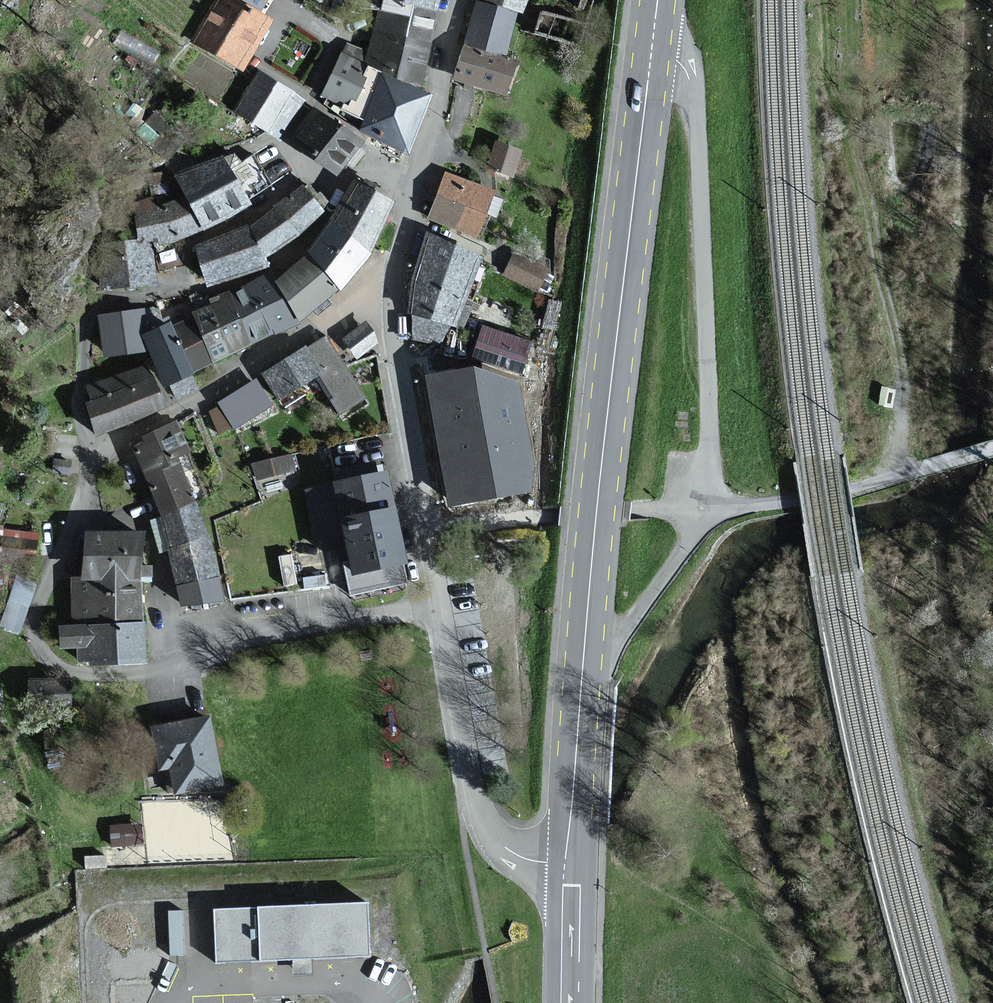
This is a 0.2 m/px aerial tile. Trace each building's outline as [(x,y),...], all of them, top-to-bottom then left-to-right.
[(252,0),(215,0),(194,38),(247,69),(277,15),(265,7),(252,0)] [(464,43),(506,56),(520,9),(492,0),(477,0),(464,43)] [(525,10),(529,0),(498,0),(525,10)] [(414,16),(381,10),(371,59),(405,65),(414,16)] [(348,39),(325,94),(366,111),(384,67),(366,60),(371,49),(348,39)] [(464,43),(454,77),(507,94),(518,59),(506,56),(464,43)] [(386,70),(364,128),(414,147),(436,90),(386,70)] [(302,99),(256,71),(232,110),(278,138),(302,99)] [(312,103),(290,141),(344,172),(365,133),(312,103)] [(515,173),(523,148),(496,140),(488,165),(515,173)] [(182,169),(215,221),(257,201),(223,152),(182,169)] [(496,187),(446,169),(429,216),(479,234),(496,187)] [(312,247),(346,285),(375,251),(400,199),(360,177),(312,247)] [(329,208),(306,182),(253,221),(271,254),(304,233),(329,208)] [(137,203),(145,239),(201,226),(192,190),(137,203)] [(275,264),(271,254),(253,221),(196,246),(210,287),(275,264)] [(485,251),(427,230),(403,300),(414,311),(413,337),(439,346),(452,322),(460,326),(485,251)] [(547,264),(513,250),(503,277),(537,290),(547,264)] [(339,288),(311,252),(277,279),(305,315),(339,288)] [(297,319),(272,273),(238,291),(262,338),(297,319)] [(212,301),(195,309),(216,357),(256,340),(233,287),(210,297),(212,301)] [(144,306),(96,313),(103,356),(151,348),(144,306)] [(150,330),(169,382),(215,364),(202,330),(196,332),(190,315),(150,330)] [(366,318),(343,328),(353,351),(376,340),(366,318)] [(483,323),(472,356),(521,372),(532,339),(483,323)] [(328,334),(306,347),(321,373),(343,410),(365,397),(328,334)] [(306,347),(262,373),(277,399),(321,373),(306,347)] [(145,361),(86,385),(92,399),(82,403),(95,434),(164,406),(145,361)] [(534,491),(518,386),(475,370),(430,378),(452,503),(493,497),(534,491)] [(257,378),(219,400),(234,427),(272,405),(257,378)] [(131,445),(145,476),(178,461),(175,453),(189,446),(175,421),(131,445)] [(290,452),(248,462),(253,482),(295,472),(290,452)] [(145,476),(160,516),(197,499),(178,461),(145,476)] [(337,481),(344,516),(397,505),(390,471),(337,481)] [(160,516),(168,545),(209,531),(197,499),(160,516)] [(356,574),(409,563),(397,505),(344,516),(356,574)] [(39,545),(39,522),(0,523),(0,546),(39,545)] [(84,529),(84,574),(141,573),(148,573),(148,528),(84,529)] [(168,545),(177,588),(220,574),(209,531),(168,545)] [(69,574),(70,621),(142,620),(141,573),(84,574),(69,574)] [(220,574),(177,588),(180,602),(224,598),(220,574)] [(74,648),(74,665),(150,664),(150,620),(142,620),(70,621),(57,621),(58,648),(74,648)] [(225,785),(213,712),(147,724),(155,771),(171,769),(175,793),(225,785)] [(111,840),(133,837),(130,817),(108,820),(111,840)] [(214,900),(215,956),(374,953),(373,897),(214,900)]
